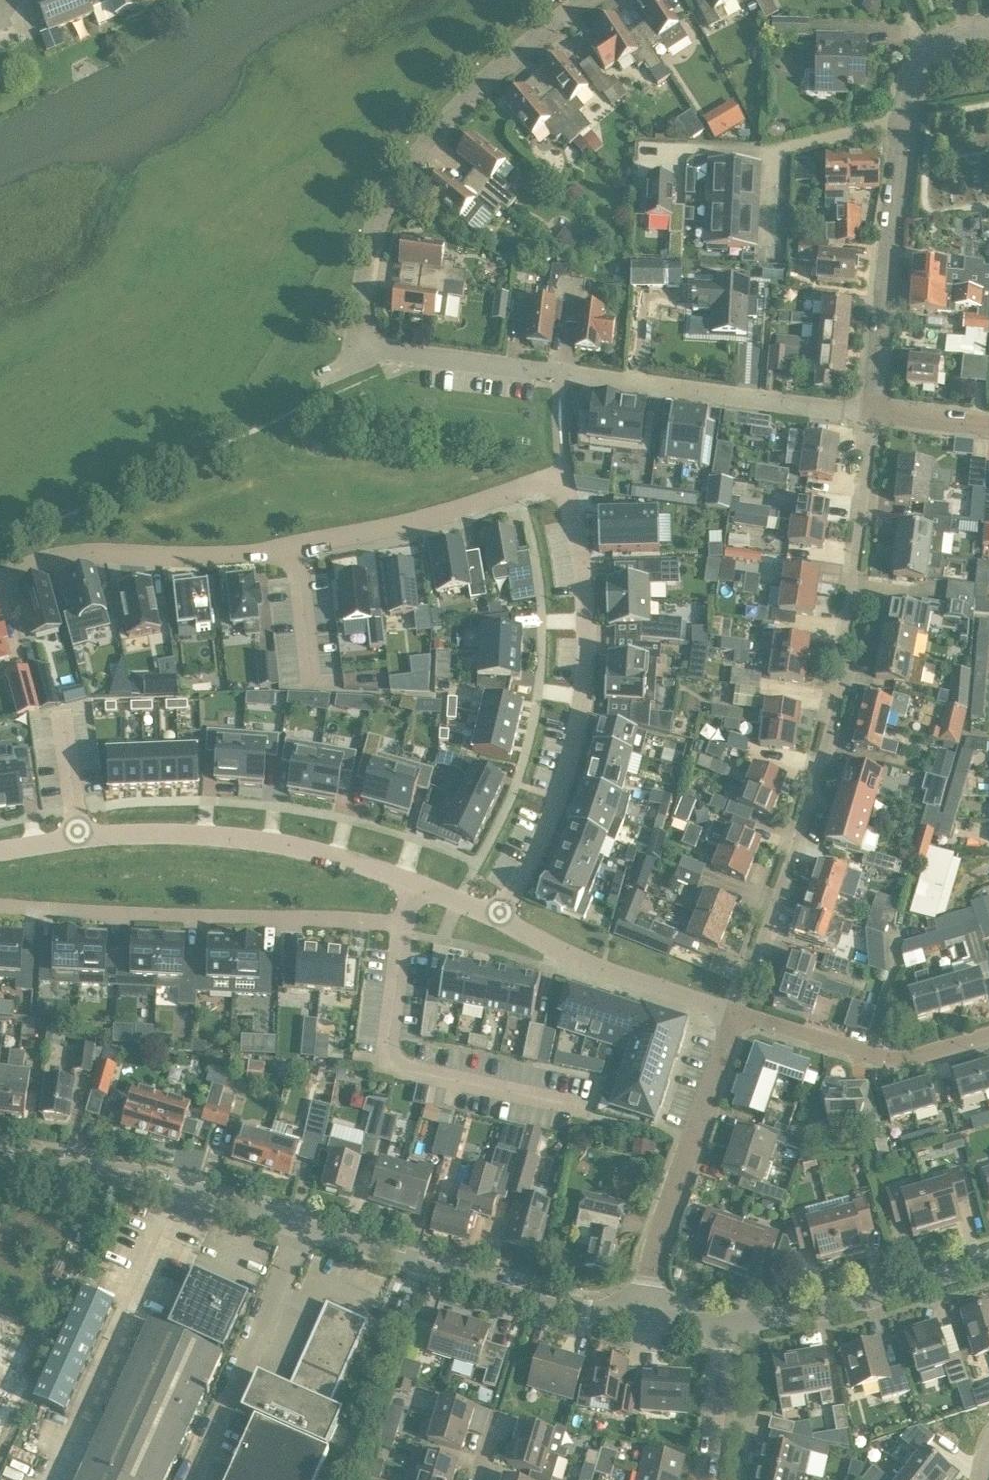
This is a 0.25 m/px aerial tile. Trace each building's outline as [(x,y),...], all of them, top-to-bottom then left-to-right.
[(104,24),(115,19),(115,20),(138,10),(134,0),(35,0),(47,32),(39,35),(47,52),(65,45),(58,29),(95,15),(99,26),(104,24)] [(638,29),(653,52),(654,51),(664,44),(670,52),(689,39),(663,0),(640,0),(636,3),(649,22),(638,29)] [(694,1),(709,29),(729,19),(723,8),(737,1),(737,0),(696,0),(694,1)] [(765,20),(779,14),(771,0),(754,0),(765,20)] [(691,40),(702,33),(690,14),(679,22),(691,40)] [(606,71),(617,64),(619,66),(632,57),(639,69),(645,65),(652,74),(664,66),(654,51),(653,52),(638,29),(628,36),(615,16),(595,30),(603,42),(592,49),(606,71)] [(774,35),(808,36),(808,22),(774,21),(774,35)] [(823,88),(863,88),(864,42),(845,42),(845,37),(818,36),(818,69),(824,69),(823,88)] [(558,89),(549,98),(582,136),(592,127),(580,113),(586,109),(577,99),(589,88),(562,56),(543,72),(558,89)] [(563,136),(571,145),(582,136),(549,98),(540,105),(525,88),(506,104),(534,136),(545,126),(558,141),(563,136)] [(745,120),(732,98),(703,116),(715,138),(745,120)] [(459,145),(462,150),(459,155),(477,170),(469,178),(503,207),(503,208),(508,212),(517,200),(508,192),(512,187),(497,174),(507,162),(474,136),(470,141),(465,139),(459,145)] [(848,190),(848,157),(826,157),(825,209),(836,209),(836,244),(841,244),(842,228),(847,229),(848,209),(846,209),(846,190),(848,190)] [(880,157),(848,157),(848,190),(879,191),(880,157)] [(759,166),(709,164),(708,185),(758,188),(759,166)] [(686,170),(686,183),(696,183),(696,171),(686,170)] [(461,220),(469,226),(483,209),(495,218),(503,208),(503,207),(469,178),(461,189),(443,174),(428,193),(461,220)] [(670,177),(645,175),(644,217),(667,219),(666,233),(680,233),(682,203),(669,202),(670,177)] [(695,196),(696,183),(686,183),(685,196),(695,196)] [(758,188),(708,185),(708,205),(757,208),(758,188)] [(576,186),(565,195),(575,205),(585,195),(576,186)] [(757,208),(708,205),(707,226),(757,229),(757,208)] [(858,244),(865,244),(866,236),(858,235),(858,210),(848,209),(847,229),(842,228),(841,244),(858,244)] [(694,210),(685,210),(684,223),(694,223),(694,210)] [(757,229),(707,226),(706,245),(708,246),(708,250),(728,251),(728,246),(756,248),(757,229)] [(567,227),(556,241),(571,253),(582,239),(567,227)] [(404,241),(401,265),(424,268),(422,280),(467,286),(468,273),(458,271),(458,264),(445,263),(447,247),(404,241)] [(818,282),(853,285),(856,257),(827,255),(828,244),(801,241),(799,262),(819,264),(818,282)] [(755,265),(755,255),(742,255),(742,264),(755,265)] [(554,323),(567,325),(573,281),(576,256),(558,257),(557,268),(554,267),(549,303),(534,300),(528,343),(534,344),(535,349),(543,350),(545,346),(551,347),(554,323)] [(912,285),(946,287),(957,288),(988,292),(988,266),(984,266),(985,262),(966,260),(964,273),(947,272),(948,262),(914,260),(912,285)] [(631,288),(679,289),(680,265),(631,265),(631,288)] [(420,293),(398,291),(397,293),(389,295),(387,304),(395,309),(394,314),(413,317),(412,320),(429,322),(429,319),(447,321),(450,299),(465,301),(467,286),(422,280),(420,293)] [(573,281),(567,325),(579,326),(576,349),(600,353),(601,343),(613,345),(617,321),(605,319),(606,310),(591,308),(592,295),(585,294),(586,283),(573,281)] [(714,335),(746,336),(748,284),(716,282),(716,288),(696,288),(695,312),(715,313),(714,335)] [(946,287),(912,285),(910,311),(947,314),(948,302),(955,302),(955,306),(978,309),(977,318),(965,317),(964,329),(988,330),(988,325),(988,292),(957,288),(946,287)] [(495,291),(494,316),(508,317),(509,291),(495,291)] [(781,324),(813,327),(849,331),(851,305),(838,304),(839,294),(813,292),(812,303),(824,304),(822,318),(782,314),(781,324)] [(811,341),(808,341),(790,339),(789,349),(847,354),(849,331),(813,327),(811,341)] [(833,391),(834,379),(844,380),(847,354),(789,349),(789,350),(770,348),(768,371),(787,373),(788,360),(818,363),(815,389),(833,391)] [(960,381),(987,384),(988,363),(988,359),(963,357),(960,381)] [(938,375),(944,376),(945,363),(910,360),(908,386),(937,389),(938,375)] [(615,406),(589,402),(587,419),(572,417),(573,453),(609,457),(615,406)] [(641,409),(615,406),(609,457),(646,462),(652,423),(640,421),(641,409)] [(690,414),(671,412),(670,422),(663,421),(657,465),(683,469),(690,414)] [(709,417),(690,414),(683,469),(708,472),(715,428),(708,427),(709,417)] [(736,414),(734,425),(770,430),(771,418),(736,414)] [(839,440),(806,436),(790,434),(787,456),(803,458),(803,457),(836,461),(839,440)] [(972,456),(973,443),(960,442),(958,454),(972,456)] [(833,482),(836,461),(803,457),(803,458),(800,478),(833,482)] [(900,460),(897,482),(944,487),(944,486),(949,487),(950,475),(931,473),(932,464),(900,460)] [(969,489),(984,491),(987,463),(972,461),(969,489)] [(789,471),(757,466),(755,482),(786,488),(789,471)] [(592,481),(575,479),(578,491),(591,492),(592,481)] [(707,506),(707,508),(729,511),(730,509),(733,482),(710,480),(707,506)] [(924,506),(923,518),(951,521),(953,506),(942,504),(944,487),(897,482),(895,503),(924,506)] [(792,523),(826,528),(829,507),(795,501),(794,511),(780,509),(779,521),(792,523)] [(756,508),(755,517),(755,518),(768,520),(769,509),(756,508)] [(659,510),(598,512),(599,553),(660,552),(659,510)] [(766,529),(768,520),(755,518),(755,517),(736,515),(734,525),(766,529)] [(923,518),(922,529),(899,526),(896,552),(941,557),(943,535),(949,536),(951,521),(923,518)] [(823,550),(826,528),(792,523),(789,545),(823,550)] [(512,531),(486,536),(494,583),(509,580),(513,604),(536,600),(533,576),(531,564),(529,553),(516,555),(512,531)] [(462,541),(429,546),(437,593),(469,588),(471,600),(487,597),(482,568),(467,571),(462,541)] [(720,545),(707,544),(706,580),(734,581),(735,561),(720,560),(720,545)] [(939,572),(941,557),(896,552),(893,577),(926,581),(927,570),(939,572)] [(976,583),(988,583),(988,573),(988,563),(978,562),(976,583)] [(391,569),(385,569),(390,617),(417,614),(411,566),(406,567),(406,563),(390,565),(391,569)] [(607,588),(607,603),(649,602),(649,586),(679,585),(679,563),(638,564),(639,578),(608,579),(608,580),(609,580),(609,588),(607,588)] [(786,569),(783,591),(817,596),(820,574),(786,569)] [(95,572),(69,579),(78,612),(64,616),(73,647),(88,643),(85,633),(109,626),(95,572)] [(343,606),(339,606),(341,624),(367,621),(370,649),(386,647),(382,612),(370,613),(366,573),(340,576),(343,606)] [(258,611),(261,611),(259,591),(256,591),(254,578),(250,579),(249,575),(233,577),(233,581),(229,581),(233,626),(246,625),(247,637),(260,636),(258,624),(259,624),(258,611)] [(746,575),(744,586),(759,588),(760,576),(746,575)] [(129,637),(160,631),(150,580),(119,586),(129,637)] [(212,630),(212,631),(214,631),(213,623),(214,623),(214,617),(212,617),(208,584),(207,584),(194,586),(194,581),(173,583),(178,629),(196,627),(197,632),(212,630)] [(48,583),(20,590),(33,637),(60,629),(48,583)] [(976,587),(949,583),(947,594),(975,598),(976,587)] [(974,609),(973,615),(988,616),(988,603),(987,603),(988,583),(976,583),(976,587),(975,598),(974,609)] [(743,594),(758,597),(759,588),(744,586),(743,594)] [(796,615),(814,618),(817,596),(783,591),(780,613),(774,612),(772,623),(795,626),(796,615)] [(975,598),(947,594),(946,605),(974,609),(975,598)] [(649,602),(607,603),(607,618),(610,617),(610,625),(609,625),(609,627),(640,626),(640,637),(640,640),(680,643),(681,637),(682,621),(650,618),(649,602)] [(889,605),(885,630),(917,636),(927,638),(931,613),(889,605)] [(970,609),(946,605),(944,616),(969,620),(970,609)] [(442,609),(430,612),(432,624),(445,622),(442,609)] [(471,621),(470,633),(480,633),(479,655),(521,656),(522,640),(518,640),(519,631),(514,630),(512,616),(471,621)] [(979,622),(977,654),(988,655),(988,623),(979,622)] [(9,661),(3,642),(7,641),(2,626),(0,627),(0,664),(9,661)] [(707,644),(707,626),(694,626),(694,643),(707,644)] [(885,630),(880,655),(913,660),(913,659),(917,636),(885,630)] [(776,637),(773,658),(807,663),(810,641),(776,637)] [(735,652),(735,653),(749,655),(751,644),(723,640),(721,650),(735,652)] [(609,657),(608,677),(656,681),(657,661),(660,661),(661,647),(635,645),(634,658),(609,656),(609,657)] [(748,664),(749,655),(735,653),(734,662),(748,664)] [(987,679),(988,655),(977,654),(975,678),(987,679)] [(479,655),(477,687),(509,694),(512,680),(516,680),(517,671),(521,671),(521,656),(479,655)] [(908,685),(920,686),(924,662),(913,659),(913,660),(880,655),(876,679),(908,685)] [(273,656),(257,658),(260,686),(276,684),(273,656)] [(804,684),(807,663),(773,658),(770,680),(804,684)] [(122,660),(109,697),(133,697),(125,660),(122,660)] [(732,669),(730,706),(759,707),(760,670),(732,669)] [(48,670),(31,675),(40,710),(57,705),(48,670)] [(690,670),(689,680),(704,682),(706,672),(690,670)] [(952,670),(949,706),(968,710),(971,672),(952,670)] [(436,671),(436,678),(450,681),(451,672),(436,671)] [(30,675),(9,681),(18,715),(39,710),(30,675)] [(429,675),(391,679),(392,692),(429,694),(429,675)] [(607,677),(605,702),(631,704),(629,724),(648,729),(650,705),(654,705),(656,681),(608,677),(607,677)] [(177,678),(145,678),(145,696),(179,695),(177,678)] [(975,678),(973,702),(985,702),(987,679),(975,678)] [(247,694),(246,705),(258,706),(259,693),(247,694)] [(290,693),(288,705),(302,707),(303,694),(290,693)] [(867,696),(860,721),(887,728),(890,714),(905,718),(910,700),(894,696),(892,703),(867,696)] [(339,697),(337,708),(348,710),(350,697),(339,697)] [(484,697),(480,715),(518,723),(521,705),(484,697)] [(448,698),(448,709),(457,710),(457,699),(448,698)] [(419,700),(416,713),(430,714),(431,701),(419,700)] [(177,702),(166,702),(167,711),(177,711),(177,702)] [(187,702),(177,702),(177,711),(188,711),(187,702)] [(985,702),(973,702),(971,721),(983,722),(985,702)] [(142,703),(131,703),(131,712),(142,712),(142,703)] [(152,703),(142,703),(142,712),(153,712),(152,703)] [(116,704),(106,704),(106,713),(117,713),(116,704)] [(766,704),(763,726),(797,730),(800,708),(766,704)] [(712,707),(711,717),(725,719),(739,721),(741,711),(712,707)] [(448,709),(447,720),(456,720),(457,710),(448,709)] [(480,715),(477,733),(514,741),(518,723),(480,715)] [(738,731),(739,721),(725,719),(724,729),(738,731)] [(251,721),(251,732),(282,733),(283,723),(251,721)] [(883,741),(887,728),(860,721),(854,746),(896,757),(899,745),(883,741)] [(647,735),(599,723),(593,746),(641,758),(647,735)] [(794,752),(797,730),(763,726),(760,748),(794,752)] [(929,729),(927,738),(948,744),(950,735),(929,729)] [(216,781),(239,783),(243,733),(207,731),(206,754),(218,754),(216,781)] [(440,731),(440,742),(449,742),(449,731),(440,731)] [(278,759),(279,736),(243,733),(239,783),(239,786),(263,788),(266,758),(278,759)] [(477,733),(473,752),(510,760),(514,741),(477,733)] [(730,734),(727,747),(746,752),(749,740),(730,734)] [(370,776),(363,802),(385,808),(399,760),(378,755),(382,740),(369,736),(358,773),(370,776)] [(957,769),(969,772),(975,752),(986,753),(987,741),(966,739),(957,769)] [(288,795),(312,799),(321,747),(286,741),(282,763),(294,766),(288,795)] [(632,756),(595,746),(590,766),(627,775),(632,756)] [(8,811),(8,807),(25,805),(23,789),(37,787),(32,747),(16,749),(17,763),(0,765),(0,811),(8,811)] [(353,776),(357,753),(321,747),(312,799),(336,803),(341,774),(353,776)] [(180,749),(162,750),(164,789),(182,788),(180,749)] [(198,749),(180,749),(182,788),(199,788),(198,749)] [(162,750),(145,751),(146,789),(164,789),(162,750)] [(931,777),(947,781),(948,782),(955,755),(939,750),(931,777)] [(127,751),(109,752),(110,791),(129,790),(127,751)] [(145,751),(127,751),(129,790),(146,789),(145,751)] [(459,770),(462,758),(439,753),(436,764),(459,770)] [(684,757),(677,754),(673,766),(681,768),(684,757)] [(711,772),(723,777),(727,768),(693,754),(690,761),(698,764),(697,766),(711,772)] [(428,793),(434,770),(399,760),(385,808),(385,811),(408,818),(416,789),(428,793)] [(841,790),(841,791),(862,797),(875,801),(883,775),(848,765),(844,778),(840,776),(836,789),(841,790)] [(590,766),(585,786),(621,796),(627,775),(590,766)] [(681,768),(673,766),(670,777),(678,780),(681,768)] [(754,766),(746,786),(778,799),(786,778),(754,766)] [(475,769),(460,800),(488,813),(503,783),(475,769)] [(957,769),(951,792),(962,795),(969,772),(957,769)] [(922,807),(927,808),(939,811),(947,781),(931,777),(926,776),(921,792),(926,793),(922,807)] [(583,786),(577,805),(616,818),(621,796),(585,786),(583,786)] [(770,819),(778,799),(746,786),(738,807),(770,819)] [(841,791),(833,816),(854,822),(854,825),(867,828),(875,801),(862,797),(841,791)] [(951,792),(945,813),(944,815),(956,819),(962,795),(951,792)] [(674,818),(686,825),(698,802),(685,795),(674,818)] [(672,798),(664,796),(661,807),(669,810),(672,798)] [(714,796),(709,808),(723,813),(728,802),(714,796)] [(474,844),(488,813),(460,800),(446,831),(474,844)] [(616,818),(577,805),(570,825),(572,826),(606,840),(615,844),(625,821),(616,818)] [(669,810),(661,807),(658,819),(666,821),(669,810)] [(940,811),(939,811),(927,808),(916,844),(929,847),(933,834),(940,811)] [(417,831),(437,838),(446,819),(423,809),(417,831)] [(944,815),(945,813),(940,811),(933,834),(950,839),(950,838),(956,819),(944,815)] [(859,855),(867,828),(854,825),(854,822),(833,816),(833,819),(828,818),(825,830),(829,832),(826,842),(834,845),(833,848),(859,855)] [(707,844),(720,849),(752,861),(760,841),(728,828),(716,823),(707,844)] [(606,840),(572,826),(565,843),(599,858),(606,840)] [(702,831),(689,826),(686,835),(698,840),(702,831)] [(666,834),(652,830),(645,854),(659,858),(666,834)] [(694,850),(698,840),(686,835),(682,845),(694,850)] [(565,843),(557,862),(597,879),(605,860),(599,858),(565,843)] [(924,863),(929,847),(916,844),(911,860),(924,863)] [(953,854),(930,847),(910,914),(927,919),(934,921),(934,920),(935,917),(943,914),(959,860),(952,858),(953,854)] [(744,882),(752,861),(720,849),(712,869),(744,882)] [(637,853),(629,850),(626,862),(634,864),(637,853)] [(862,863),(861,865),(881,871),(887,873),(894,875),(898,861),(891,859),(865,852),(864,854),(862,863)] [(638,854),(628,883),(644,889),(654,859),(638,854)] [(597,879),(557,862),(549,881),(549,882),(584,896),(584,897),(588,899),(597,879)] [(820,862),(812,886),(839,895),(847,870),(820,862)] [(701,878),(678,868),(673,880),(696,889),(701,878)] [(625,877),(617,875),(614,887),(622,889),(625,877)] [(549,881),(545,879),(536,900),(548,906),(547,909),(562,916),(563,912),(575,917),(584,896),(549,882),(549,881)] [(812,886),(804,910),(831,919),(839,895),(812,886)] [(622,889),(614,887),(610,898),(618,901),(622,889)] [(699,904),(695,914),(726,926),(735,904),(700,890),(695,902),(699,904)] [(876,895),(873,906),(885,910),(888,899),(876,895)] [(969,903),(971,909),(975,921),(987,918),(982,900),(969,903)] [(873,906),(865,930),(877,934),(885,936),(888,924),(892,925),(895,914),(884,911),(885,910),(873,906)] [(938,919),(945,944),(963,939),(970,961),(962,963),(952,966),(952,968),(955,978),(963,1008),(988,1001),(982,981),(988,979),(988,966),(982,941),(975,921),(971,909),(938,919)] [(824,943),(831,919),(804,910),(796,935),(824,943)] [(717,948),(726,926),(695,914),(691,925),(687,923),(682,934),(717,948)] [(987,918),(975,921),(982,941),(988,939),(988,924),(987,918)] [(927,937),(919,939),(922,951),(945,944),(938,919),(934,920),(934,921),(927,919),(930,929),(925,930),(927,937)] [(614,935),(668,956),(673,943),(672,943),(649,934),(619,922),(614,935)] [(649,934),(672,943),(677,932),(654,922),(649,934)] [(79,985),(81,937),(77,936),(77,933),(62,932),(62,936),(56,935),(56,950),(41,949),(40,983),(79,985)] [(118,987),(119,953),(105,952),(106,938),(101,937),(101,934),(86,933),(86,937),(81,937),(79,985),(118,987)] [(179,1006),(194,1006),(195,993),(197,957),(183,956),(184,940),(179,940),(179,936),(164,935),(163,939),(157,939),(155,989),(180,990),(179,1006)] [(17,980),(17,991),(32,992),(34,961),(21,960),(23,937),(0,936),(0,979),(17,980)] [(155,989),(157,939),(134,937),(133,954),(119,953),(118,987),(155,989)] [(195,993),(233,995),(236,939),(220,938),(220,942),(211,941),(210,957),(197,957),(195,993)] [(233,995),(271,996),(273,960),(260,960),(260,944),(251,943),(251,940),(236,939),(233,995)] [(922,951),(919,939),(904,943),(901,952),(902,957),(922,951)] [(885,952),(867,947),(868,968),(887,974),(885,952)] [(286,956),(283,989),(320,993),(324,950),(309,949),(309,953),(299,952),(298,957),(286,956)] [(324,950),(320,993),(357,996),(360,962),(348,961),(348,957),(339,956),(339,952),(324,950)] [(789,954),(782,979),(820,991),(833,995),(836,985),(825,982),(826,979),(812,975),(816,962),(789,954)] [(846,975),(850,963),(826,955),(822,967),(846,975)] [(438,1002),(462,1007),(471,965),(448,960),(449,959),(447,959),(438,1002)] [(462,1007),(485,1012),(494,970),(471,965),(462,1007)] [(940,1014),(963,1008),(955,978),(952,968),(944,970),(942,975),(943,982),(932,985),(940,1014)] [(485,1012),(508,1016),(517,974),(494,970),(485,1012)] [(932,985),(930,985),(927,973),(915,976),(918,989),(908,992),(917,1021),(940,1014),(932,985)] [(517,974),(508,1016),(532,1021),(541,979),(539,978),(539,979),(517,974)] [(820,991),(782,979),(774,1002),(812,1014),(820,991)] [(571,987),(567,986),(560,1011),(563,1011),(559,1024),(628,1045),(617,1083),(606,1079),(601,1094),(613,1098),(610,1106),(652,1119),(683,1020),(641,1006),(640,1010),(588,993),(589,989),(572,984),(571,987)] [(15,1004),(0,1002),(0,1017),(14,1018),(15,1004)] [(434,1040),(439,1007),(425,1005),(421,1038),(434,1040)] [(857,1028),(870,1032),(877,1008),(863,1005),(857,1028)] [(133,1026),(114,1025),(113,1043),(133,1043),(133,1026)] [(543,1034),(544,1029),(530,1026),(523,1060),(537,1063),(538,1056),(540,1049),(541,1041),(543,1034)] [(172,1035),(155,1034),(153,1047),(171,1048),(172,1035)] [(543,1034),(541,1041),(552,1044),(553,1036),(543,1034)] [(468,1048),(477,1050),(480,1038),(470,1036),(468,1048)] [(266,1038),(265,1056),(276,1056),(277,1038),(266,1038)] [(318,1038),(317,1050),(330,1051),(331,1039),(318,1038)] [(480,1038),(477,1050),(487,1052),(489,1040),(480,1038)] [(304,1041),(303,1059),(315,1060),(317,1042),(304,1041)] [(541,1041),(540,1049),(550,1051),(552,1044),(541,1041)] [(803,1088),(811,1064),(794,1058),(794,1052),(776,1046),(771,1050),(755,1045),(747,1068),(779,1080),(803,1088)] [(90,1073),(93,1048),(78,1046),(75,1071),(90,1073)] [(121,1049),(105,1046),(91,1093),(107,1097),(121,1049)] [(540,1049),(538,1056),(549,1058),(550,1051),(540,1049)] [(9,1053),(7,1071),(0,1071),(0,1115),(8,1116),(12,1089),(14,1089),(17,1069),(19,1068),(20,1053),(10,1052),(9,1053)] [(22,1118),(25,1118),(30,1074),(22,1073),(25,1054),(20,1053),(19,1068),(17,1069),(14,1089),(12,1089),(8,1116),(12,1116),(14,1119),(19,1119),(22,1118)] [(552,1055),(550,1065),(557,1067),(560,1056),(552,1055)] [(538,1056),(537,1063),(548,1065),(549,1058),(538,1056)] [(560,1056),(557,1067),(564,1068),(567,1058),(560,1056)] [(567,1058),(564,1068),(572,1070),(574,1059),(567,1058)] [(574,1059),(572,1070),(579,1071),(581,1061),(574,1059)] [(581,1061),(579,1071),(586,1073),(588,1062),(581,1061)] [(588,1062),(586,1073),(593,1074),(595,1063),(588,1062)] [(976,1066),(985,1096),(988,1094),(988,1063),(976,1066)] [(961,1103),(985,1096),(976,1066),(953,1073),(961,1103)] [(738,1077),(735,1087),(766,1098),(772,1100),(779,1080),(747,1068),(743,1078),(738,1077)] [(868,1127),(877,1155),(890,1155),(881,1124),(880,1124),(867,1083),(840,1084),(839,1080),(826,1080),(820,1096),(829,1099),(825,1111),(829,1127),(865,1125),(868,1127)] [(929,1080),(906,1087),(914,1116),(938,1109),(929,1080)] [(69,1120),(74,1085),(46,1081),(41,1116),(44,1117),(45,1121),(53,1122),(54,1118),(69,1120)] [(224,1087),(212,1084),(201,1121),(213,1124),(222,1094),(224,1087)] [(767,1114),(772,1101),(772,1100),(735,1087),(731,1097),(736,1100),(733,1109),(762,1119),(759,1127),(783,1135),(784,1133),(786,1134),(788,1128),(770,1122),(772,1116),(767,1114)] [(891,1123),(914,1116),(906,1087),(882,1094),(891,1123)] [(121,1127),(150,1136),(160,1102),(161,1102),(163,1097),(133,1088),(121,1127)] [(235,1098),(222,1094),(213,1124),(226,1128),(235,1098)] [(371,1114),(365,1136),(378,1140),(385,1114),(387,1104),(370,1100),(367,1113),(371,1114)] [(178,1144),(189,1109),(175,1105),(175,1106),(161,1102),(160,1102),(150,1136),(178,1144)] [(988,1126),(988,1113),(971,1118),(974,1130),(988,1126)] [(391,1143),(399,1117),(385,1114),(378,1140),(391,1143)] [(450,1138),(453,1126),(440,1123),(431,1154),(444,1158),(450,1138)] [(232,1161),(261,1170),(271,1135),(243,1126),(232,1161)] [(304,1139),(320,1143),(323,1131),(307,1127),(304,1139)] [(527,1127),(519,1154),(535,1159),(543,1131),(527,1127)] [(776,1143),(780,1145),(802,1152),(805,1140),(786,1134),(784,1133),(783,1135),(759,1127),(756,1135),(738,1129),(731,1151),(769,1164),(776,1143)] [(938,1128),(919,1133),(923,1145),(942,1140),(938,1128)] [(903,1151),(923,1145),(919,1133),(900,1139),(903,1151)] [(271,1135),(261,1170),(289,1178),(300,1141),(286,1137),(285,1139),(271,1135)] [(333,1156),(324,1189),(350,1196),(364,1148),(324,1137),(321,1146),(328,1148),(327,1154),(333,1156)] [(450,1138),(444,1158),(456,1161),(462,1141),(450,1138)] [(442,1197),(432,1233),(465,1243),(469,1229),(474,1230),(478,1217),(491,1220),(497,1198),(506,1201),(508,1194),(512,1179),(515,1167),(518,1157),(497,1151),(491,1173),(472,1167),(466,1188),(464,1187),(460,1202),(442,1197)] [(787,1195),(765,1187),(762,1186),(769,1164),(731,1151),(723,1174),(741,1180),(738,1188),(784,1204),(787,1195)] [(370,1202),(395,1210),(405,1176),(407,1169),(382,1162),(370,1202)] [(418,1172),(407,1169),(405,1176),(395,1210),(420,1217),(433,1171),(420,1167),(418,1172)] [(515,1167),(512,1179),(508,1194),(517,1196),(504,1242),(537,1252),(546,1221),(544,1220),(549,1204),(528,1198),(535,1172),(515,1167)] [(930,1179),(922,1182),(937,1230),(960,1223),(952,1200),(965,1196),(957,1171),(944,1175),(946,1181),(932,1186),(930,1179)] [(914,1184),(916,1191),(903,1195),(901,1187),(888,1191),(895,1216),(907,1213),(915,1237),(937,1230),(922,1182),(914,1184)] [(576,1227),(593,1231),(585,1267),(608,1272),(624,1203),(584,1193),(576,1227)] [(851,1210),(831,1215),(842,1258),(864,1252),(858,1228),(870,1224),(864,1200),(850,1204),(851,1210)] [(704,1214),(690,1209),(683,1229),(697,1234),(704,1214)] [(743,1224),(709,1211),(700,1236),(713,1240),(704,1264),(727,1272),(741,1230),(743,1224)] [(819,1264),(842,1258),(831,1215),(808,1221),(807,1215),(793,1218),(796,1230),(785,1233),(786,1238),(788,1246),(800,1242),(800,1244),(813,1240),(819,1264)] [(743,1224),(741,1230),(727,1272),(749,1280),(758,1255),(770,1260),(779,1236),(764,1231),(765,1230),(744,1222),(743,1224)] [(783,1237),(775,1263),(775,1266),(792,1261),(788,1246),(786,1238),(783,1237)] [(222,1356),(217,1354),(218,1351),(224,1353),(249,1298),(194,1274),(169,1328),(174,1331),(173,1334),(150,1323),(133,1360),(208,1394),(210,1391),(207,1390),(222,1356)] [(84,1293),(34,1403),(65,1416),(114,1306),(84,1293)] [(327,1305),(288,1390),(258,1376),(242,1411),(326,1449),(342,1415),(329,1409),(368,1324),(327,1305)] [(976,1355),(977,1357),(988,1354),(988,1307),(963,1315),(973,1345),(958,1349),(960,1354),(961,1354),(962,1359),(976,1355)] [(416,1322),(412,1334),(404,1361),(416,1365),(420,1351),(453,1362),(466,1321),(442,1314),(438,1329),(416,1322)] [(507,1349),(485,1343),(490,1328),(466,1321),(453,1362),(487,1372),(483,1385),(495,1389),(507,1349)] [(969,1381),(962,1359),(961,1354),(960,1354),(948,1358),(937,1323),(906,1333),(919,1374),(945,1366),(951,1387),(969,1381)] [(888,1371),(880,1340),(842,1350),(852,1389),(878,1382),(883,1400),(909,1392),(902,1367),(888,1371)] [(572,1402),(585,1361),(541,1348),(528,1388),(572,1402)] [(824,1352),(799,1357),(806,1395),(820,1393),(822,1405),(833,1403),(824,1352)] [(790,1398),(806,1395),(799,1357),(773,1361),(782,1412),(792,1411),(790,1398)] [(598,1359),(591,1401),(616,1405),(614,1415),(630,1417),(634,1394),(623,1392),(628,1363),(598,1359)] [(133,1360),(117,1397),(190,1429),(205,1394),(208,1395),(208,1394),(133,1360)] [(641,1413),(686,1416),(689,1373),(659,1370),(658,1376),(644,1375),(641,1413)] [(411,1384),(398,1379),(395,1390),(408,1395),(411,1384)] [(979,1409),(988,1406),(988,1387),(973,1392),(979,1409)] [(190,1429),(117,1397),(100,1434),(172,1467),(190,1429)] [(440,1400),(433,1422),(467,1432),(474,1410),(440,1400)] [(849,1430),(845,1406),(833,1408),(837,1432),(849,1430)] [(768,1430),(790,1435),(792,1436),(792,1435),(795,1424),(771,1418),(768,1430)] [(254,1419),(228,1479),(317,1479),(329,1452),(254,1419)] [(461,1452),(467,1432),(433,1422),(427,1442),(461,1452)] [(380,1435),(394,1439),(398,1428),(384,1424),(380,1435)] [(520,1424),(513,1446),(546,1456),(553,1434),(520,1424)] [(949,1470),(925,1451),(934,1439),(921,1428),(906,1433),(900,1440),(919,1456),(907,1471),(919,1479),(956,1479),(961,1474),(951,1467),(949,1470)] [(172,1467),(100,1434),(79,1479),(166,1479),(172,1467)] [(394,1439),(380,1435),(377,1445),(391,1449),(394,1439)] [(814,1440),(792,1435),(792,1436),(790,1435),(787,1448),(765,1443),(760,1466),(796,1475),(796,1474),(801,1452),(811,1454),(814,1440)] [(532,1479),(550,1479),(556,1459),(546,1456),(513,1446),(507,1467),(533,1474),(532,1479)] [(617,1453),(601,1448),(600,1454),(598,1460),(614,1465),(617,1453)] [(640,1473),(669,1479),(679,1479),(684,1459),(645,1450),(640,1473)] [(584,1465),(595,1468),(598,1460),(600,1454),(588,1451),(584,1465)] [(418,1474),(417,1475),(433,1479),(453,1479),(457,1464),(424,1454),(418,1474)] [(614,1465),(598,1460),(595,1468),(594,1473),(610,1478),(614,1465)] [(364,1474),(368,1475),(379,1479),(383,1465),(368,1461),(364,1474)] [(580,1479),(592,1479),(594,1473),(595,1468),(584,1465),(580,1479)] [(808,1478),(807,1476),(796,1474),(796,1475),(760,1466),(760,1467),(756,1470),(753,1479),(809,1479),(808,1478)] [(887,1479),(872,1468),(863,1479),(887,1479)] [(417,1475),(418,1474),(409,1471),(406,1479),(433,1479),(417,1475)] [(907,1471),(900,1479),(919,1479),(907,1471)]
